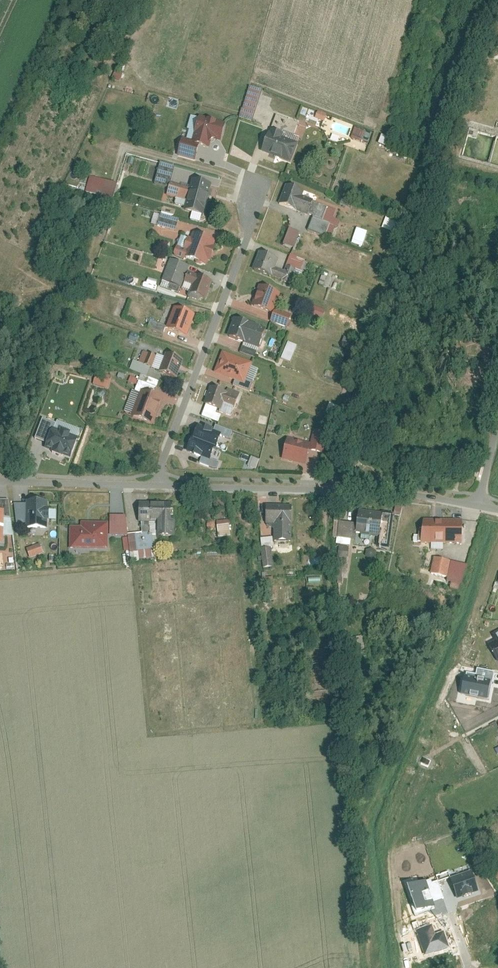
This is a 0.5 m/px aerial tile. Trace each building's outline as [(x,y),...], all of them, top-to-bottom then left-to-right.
[(118,81),(121,74),(115,71),(111,78),(118,81)] [(239,117),(251,120),(260,89),(247,86),(239,117)] [(170,97),(168,105),(178,107),(179,99),(170,97)] [(317,111),(314,118),(324,121),(326,114),(317,111)] [(228,122),(201,116),(194,143),(212,147),(213,142),(216,140),(223,141),(228,122)] [(360,140),(363,130),(353,127),(350,138),(360,140)] [(272,128),(263,151),(292,163),(300,143),(284,138),(286,133),(272,128)] [(85,192),(112,198),(115,182),(89,176),(85,192)] [(214,184),(194,179),(185,209),(205,215),(214,184)] [(306,191),(287,184),(280,203),(309,214),(315,200),(304,196),(306,191)] [(153,213),(150,225),(175,230),(178,218),(153,213)] [(282,244),(294,248),(300,232),(288,228),(282,244)] [(356,228),(351,243),(362,246),(367,231),(356,228)] [(217,241),(192,232),(182,257),(207,266),(217,241)] [(280,258),(261,251),(253,270),(282,280),(286,271),(277,267),(280,258)] [(301,270),(305,259),(290,254),(286,264),(301,270)] [(215,280),(190,271),(186,281),(193,284),(190,292),(208,299),(215,280)] [(321,274),(319,284),(330,287),(332,278),(321,274)] [(129,299),(132,289),(114,283),(111,293),(129,299)] [(282,292),(260,284),(252,305),(274,313),(282,292)] [(198,314),(175,305),(167,327),(189,337),(198,314)] [(313,306),(310,314),(322,318),(325,310),(313,306)] [(267,328),(235,317),(229,336),(261,348),(267,328)] [(290,362),(297,345),(287,341),(280,358),(290,362)] [(254,362),(223,350),(216,372),(246,383),(254,362)] [(185,359),(167,352),(160,370),(178,377),(185,359)] [(151,366),(158,369),(162,356),(156,354),(151,366)] [(92,384),(106,387),(108,375),(94,372),(92,384)] [(228,392),(212,386),(206,403),(222,409),(228,392)] [(166,398),(142,388),(132,414),(156,423),(166,398)] [(337,415),(340,405),(328,403),(326,413),(337,415)] [(224,433),(200,424),(188,451),(213,460),(224,433)] [(71,457),(77,440),(47,429),(41,447),(71,457)] [(323,455),(328,434),(317,431),(312,452),(323,455)] [(312,443),(289,437),(283,458),(307,465),(312,443)] [(50,500),(27,500),(27,527),(49,528),(50,500)] [(175,500),(140,500),(139,521),(159,522),(159,536),(175,535),(175,500)] [(270,506),(269,529),(279,530),(291,530),(292,507),(270,506)] [(358,515),(356,533),(378,535),(380,517),(358,515)] [(228,519),(216,520),(217,537),(230,536),(228,519)] [(423,520),(423,543),(462,543),(462,520),(423,520)] [(81,526),(70,526),(70,548),(107,548),(108,523),(81,523),(81,526)] [(291,530),(279,530),(278,547),(290,548),(291,530)] [(265,568),(273,567),(271,537),(260,538),(260,547),(264,547),(265,568)] [(38,543),(24,549),(28,558),(42,553),(38,543)] [(466,568),(436,560),(432,576),(461,584),(466,568)] [(272,578),(257,578),(257,588),(272,588),(272,578)] [(351,649),(364,647),(362,636),(349,638),(351,649)] [(490,646),(497,661),(497,642),(490,646)] [(461,696),(489,701),(495,673),(477,670),(476,675),(466,674),(466,677),(464,677),(461,696)] [(438,879),(409,889),(415,906),(412,907),(416,918),(435,911),(432,902),(445,898),(438,879)]
